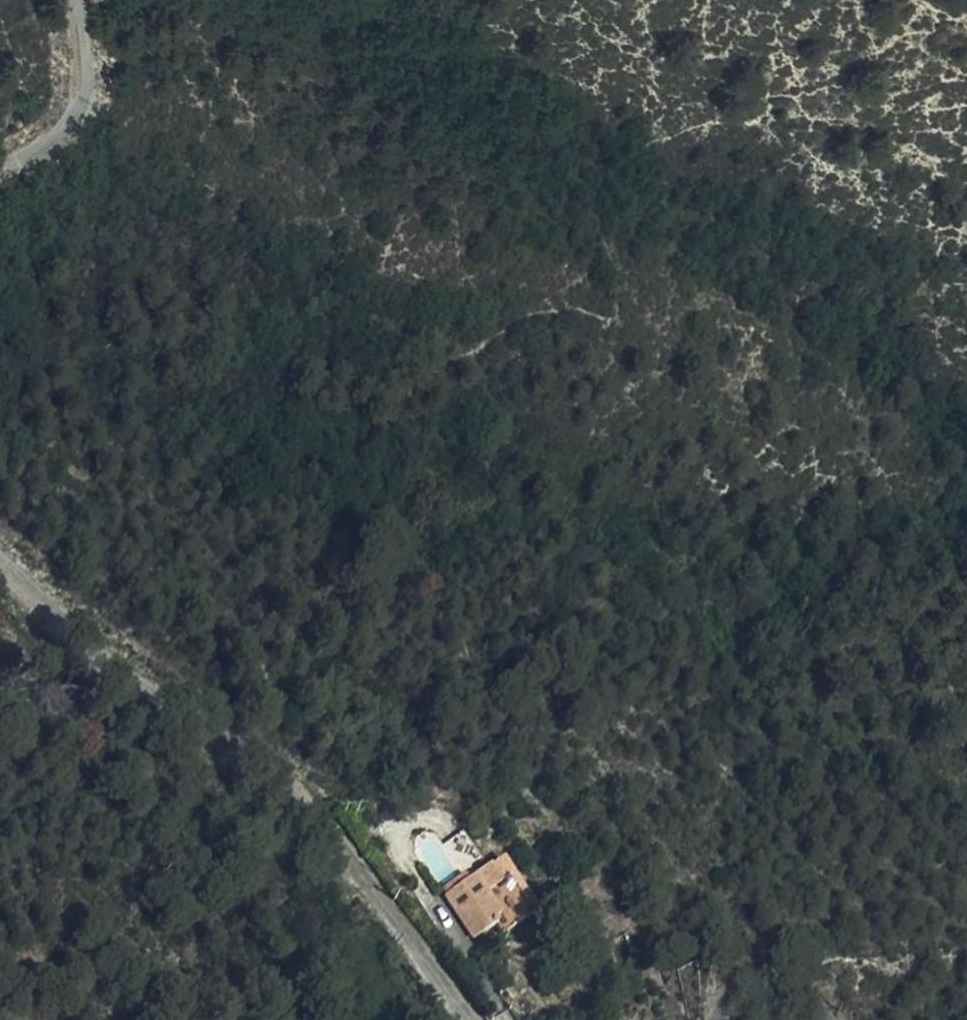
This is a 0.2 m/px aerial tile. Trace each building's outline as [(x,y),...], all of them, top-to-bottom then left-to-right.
[(494,834),(484,841),(517,893),(527,888),(494,834)] [(517,893),(484,841),(431,873),(458,914),(479,901),(487,913),(517,893)]
